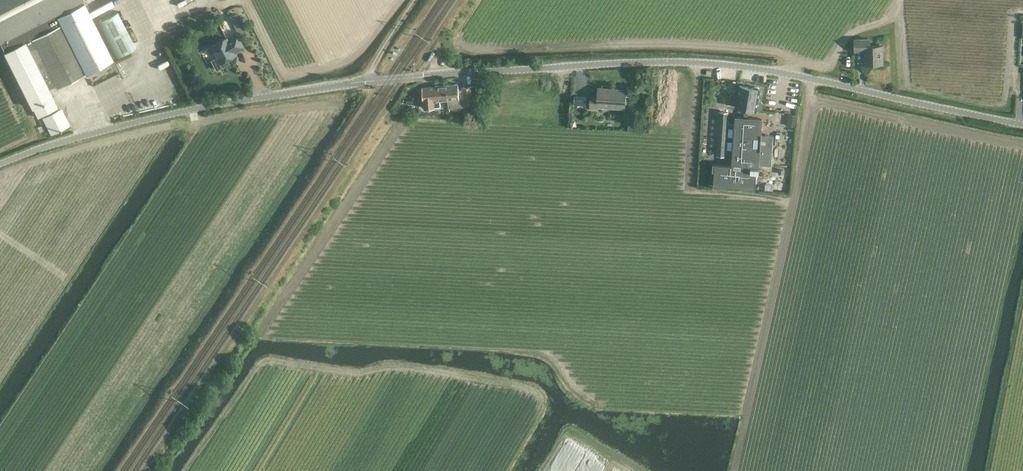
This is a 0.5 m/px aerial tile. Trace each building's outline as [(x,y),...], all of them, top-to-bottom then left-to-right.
[(5,52),(38,117),(54,109),(49,99),(52,97),(48,88),(55,85),(56,88),(112,59),(82,0),(0,0),(0,42),(5,52)] [(120,11),(98,19),(113,57),(135,48),(120,11)] [(234,26),(241,22),(237,13),(229,17),(234,26)] [(226,38),(210,46),(216,58),(211,61),(216,70),(229,63),(227,59),(235,55),(233,51),(242,46),(237,35),(227,40),(226,38)] [(869,46),(869,39),(854,39),(854,51),(864,51),(864,63),(882,62),(882,45),(869,46)] [(459,84),(458,84),(447,85),(448,100),(447,100),(448,107),(464,106),(464,104),(473,103),(472,87),(462,88),(463,90),(459,90),(459,84)] [(440,101),(447,100),(448,100),(447,85),(435,86),(435,89),(429,89),(429,95),(423,96),(424,108),(440,106),(440,101)] [(758,87),(754,86),(752,88),(740,85),(736,106),(756,110),(757,109),(760,109),(761,108),(762,103),(761,101),(758,101),(760,89),(759,89),(758,87)] [(626,89),(598,88),(597,97),(590,96),(590,108),(597,109),(597,106),(625,108),(626,89)] [(574,104),(586,105),(586,95),(574,94),(574,104)] [(54,134),(67,127),(58,109),(45,116),(54,134)] [(795,115),(788,114),(787,125),(796,126),(798,115),(795,115)] [(761,133),(762,118),(736,116),(735,124),(727,123),(728,116),(719,115),(717,154),(725,155),(725,153),(733,153),(733,162),(733,165),(715,163),(714,184),(755,187),(756,173),(750,173),(751,163),(759,164),(760,148),(761,133)] [(628,119),(628,130),(637,131),(637,120),(628,119)]
